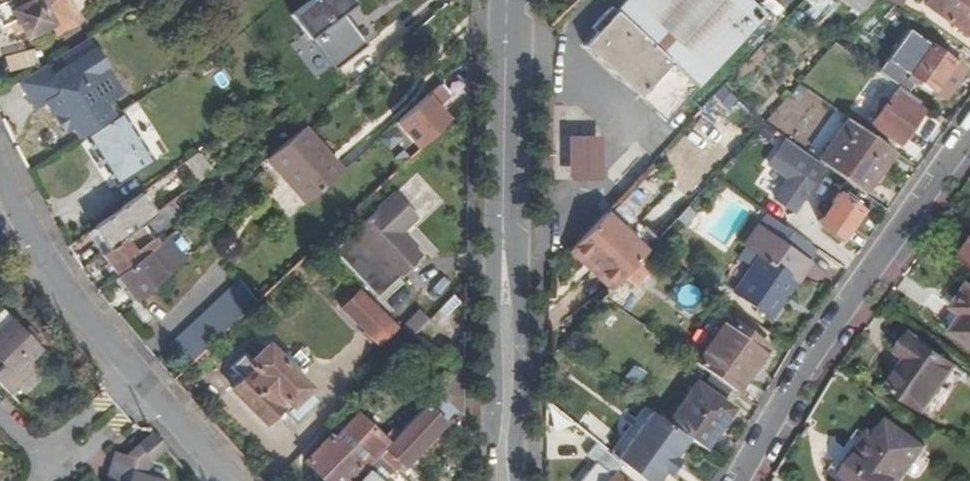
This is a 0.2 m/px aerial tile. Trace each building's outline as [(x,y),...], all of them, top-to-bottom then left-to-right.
[(5,20),(14,15),(19,26),(27,22),(36,24),(45,20),(48,26),(55,30),(76,18),(78,11),(71,0),(0,0),(0,11),(5,20)] [(294,16),(335,71),(369,44),(346,12),(342,7),(351,0),(313,0),(294,16)] [(342,7),(346,12),(359,1),(358,0),(351,0),(342,7)] [(584,48),(665,124),(766,16),(749,0),(629,0),(584,48)] [(935,11),(942,0),(927,0),(924,3),(935,11)] [(969,26),(969,0),(942,0),(935,11),(934,12),(964,34),(969,26)] [(76,124),(83,135),(109,118),(103,108),(104,103),(123,91),(87,36),(18,81),(35,109),(50,99),(69,129),(76,124)] [(317,76),(329,66),(306,36),(293,46),(317,76)] [(928,46),(909,74),(934,92),(954,64),(928,46)] [(416,150),(462,108),(439,83),(393,124),(416,150)] [(918,103),(896,89),(884,106),(877,101),(870,111),(877,116),(871,124),(898,144),(921,112),(915,108),(918,103)] [(109,118),(83,135),(114,185),(153,160),(121,110),(109,118)] [(817,161),(864,193),(894,151),(846,120),(817,161)] [(340,173),(302,130),(266,158),(290,185),(285,188),(302,207),(340,173)] [(568,180),(602,180),(602,136),(567,136),(568,180)] [(610,211),(628,226),(666,179),(647,164),(610,211)] [(790,224),(814,192),(787,171),(763,203),(790,224)] [(672,187),(641,220),(657,236),(689,203),(672,187)] [(838,190),(817,220),(844,239),(864,210),(838,190)] [(90,229),(105,251),(153,216),(138,195),(90,229)] [(417,261),(394,237),(398,233),(414,217),(391,195),(329,252),(375,297),(417,261)] [(105,251),(101,254),(115,274),(135,259),(130,252),(179,216),(171,204),(153,216),(105,251)] [(693,218),(684,210),(673,222),(682,230),(693,218)] [(601,218),(567,255),(581,268),(585,264),(612,289),(642,256),(601,218)] [(780,303),(785,295),(807,264),(756,228),(743,246),(758,257),(750,268),(732,294),(769,319),(780,303)] [(394,237),(417,261),(421,257),(398,233),(394,237)] [(135,259),(115,274),(127,291),(124,293),(132,303),(161,280),(142,254),(135,259)] [(256,301),(238,282),(172,344),(191,363),(256,301)] [(969,282),(939,323),(969,345),(969,283),(969,282)] [(379,311),(360,292),(340,311),(378,348),(398,329),(379,311)] [(789,298),(785,295),(780,303),(784,305),(789,298)] [(419,309),(402,327),(411,336),(429,318),(419,309)] [(0,313),(0,335),(12,323),(1,312),(0,313)] [(727,319),(694,364),(734,393),(766,348),(727,319)] [(7,396),(35,370),(28,363),(39,352),(12,323),(0,335),(0,389),(7,396)] [(891,386),(926,411),(957,367),(912,335),(899,353),(909,360),(891,386)] [(287,365),(270,347),(253,362),(246,355),(231,369),(244,381),(233,391),(266,424),(281,410),(296,425),(319,402),(309,392),(311,390),(296,374),(309,362),(300,353),(287,365)] [(463,416),(464,365),(425,406),(444,425),(453,416),(463,416)] [(690,385),(664,423),(684,437),(700,448),(710,433),(726,412),(690,385)] [(384,451),(397,463),(407,473),(417,462),(413,458),(444,425),(425,406),(384,451)] [(640,406),(606,454),(613,460),(638,480),(653,480),(661,470),(671,456),(684,437),(664,423),(640,406)] [(928,448),(892,421),(877,440),(872,437),(860,454),(857,452),(841,473),(852,480),(903,480),(928,448)] [(700,448),(704,451),(714,436),(710,433),(700,448)] [(151,436),(127,457),(115,453),(107,478),(116,480),(154,480),(143,478),(146,465),(164,450),(151,436)] [(320,480),(347,480),(359,469),(330,439),(304,464),(320,480)] [(393,467),(393,466),(397,463),(384,451),(380,455),(393,467)] [(676,460),(671,456),(661,470),(666,474),(676,460)]
